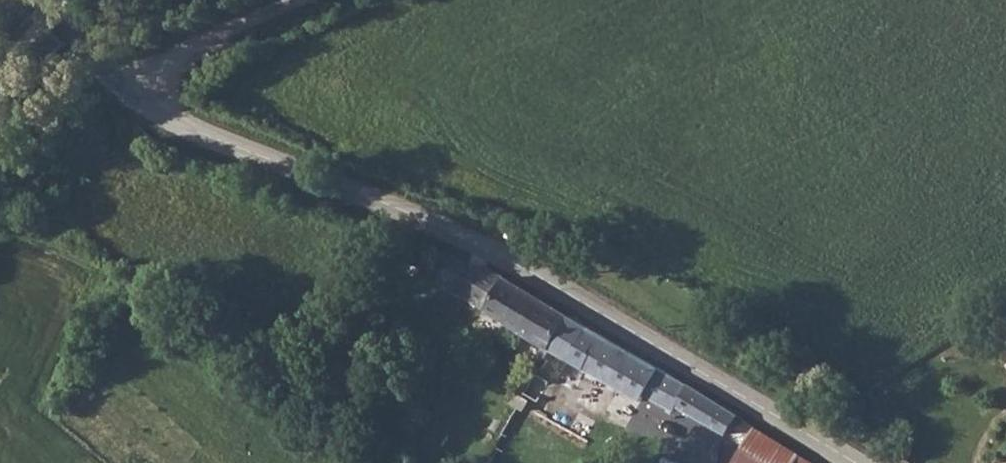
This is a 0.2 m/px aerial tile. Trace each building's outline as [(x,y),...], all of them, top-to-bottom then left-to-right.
[(453,286),(468,295),(480,270),(465,262),(453,286)] [(485,264),(483,264),(480,270),(468,295),(513,322),(551,343),(568,312),(485,264)] [(551,343),(573,355),(592,326),(582,320),(568,312),(551,343)] [(727,431),(736,416),(592,326),(573,355),(642,394),(645,391),(675,408),(677,404),(727,431)] [(538,397),(547,383),(550,374),(538,367),(525,389),(538,397)] [(510,418),(518,402),(506,394),(497,409),(510,418)] [(528,409),(518,402),(510,418),(501,433),(512,438),(528,409)] [(758,430),(757,429),(734,462),(815,462),(758,430)]
